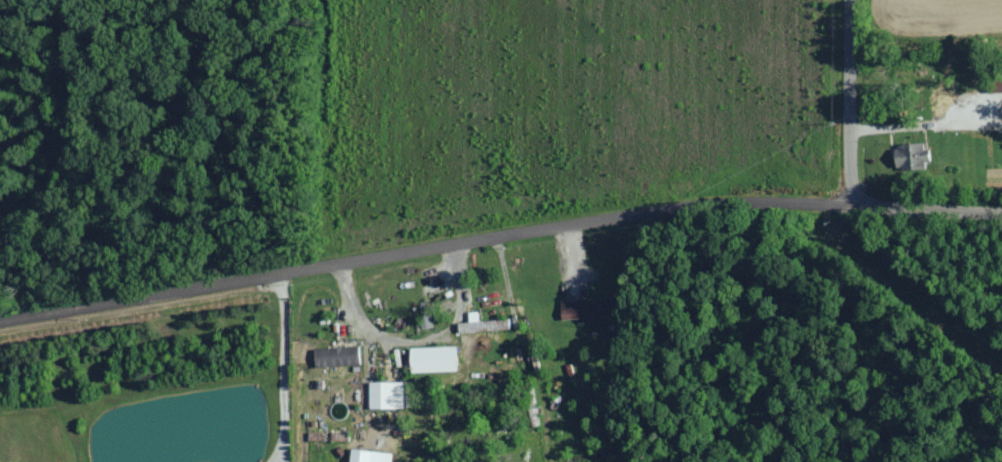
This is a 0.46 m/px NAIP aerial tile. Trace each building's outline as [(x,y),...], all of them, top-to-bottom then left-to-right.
[(1001,93),(1001,84),(989,85),(989,94),(1001,93)] [(931,155),(926,155),(925,143),(898,145),(900,170),(932,168),(931,155)] [(562,300),(563,320),(591,319),(592,323),(602,323),(602,317),(614,317),(613,298),(562,300)] [(461,333),(511,330),(510,319),(481,321),(480,312),(470,312),(470,322),(460,323),(461,333)] [(316,348),(316,367),(360,366),(360,347),(316,348)] [(413,373),(459,372),(459,347),(412,348),(413,373)] [(371,383),(371,410),(406,409),(406,382),(371,383)] [(394,453),(353,449),(352,461),(393,461),(394,453)]
